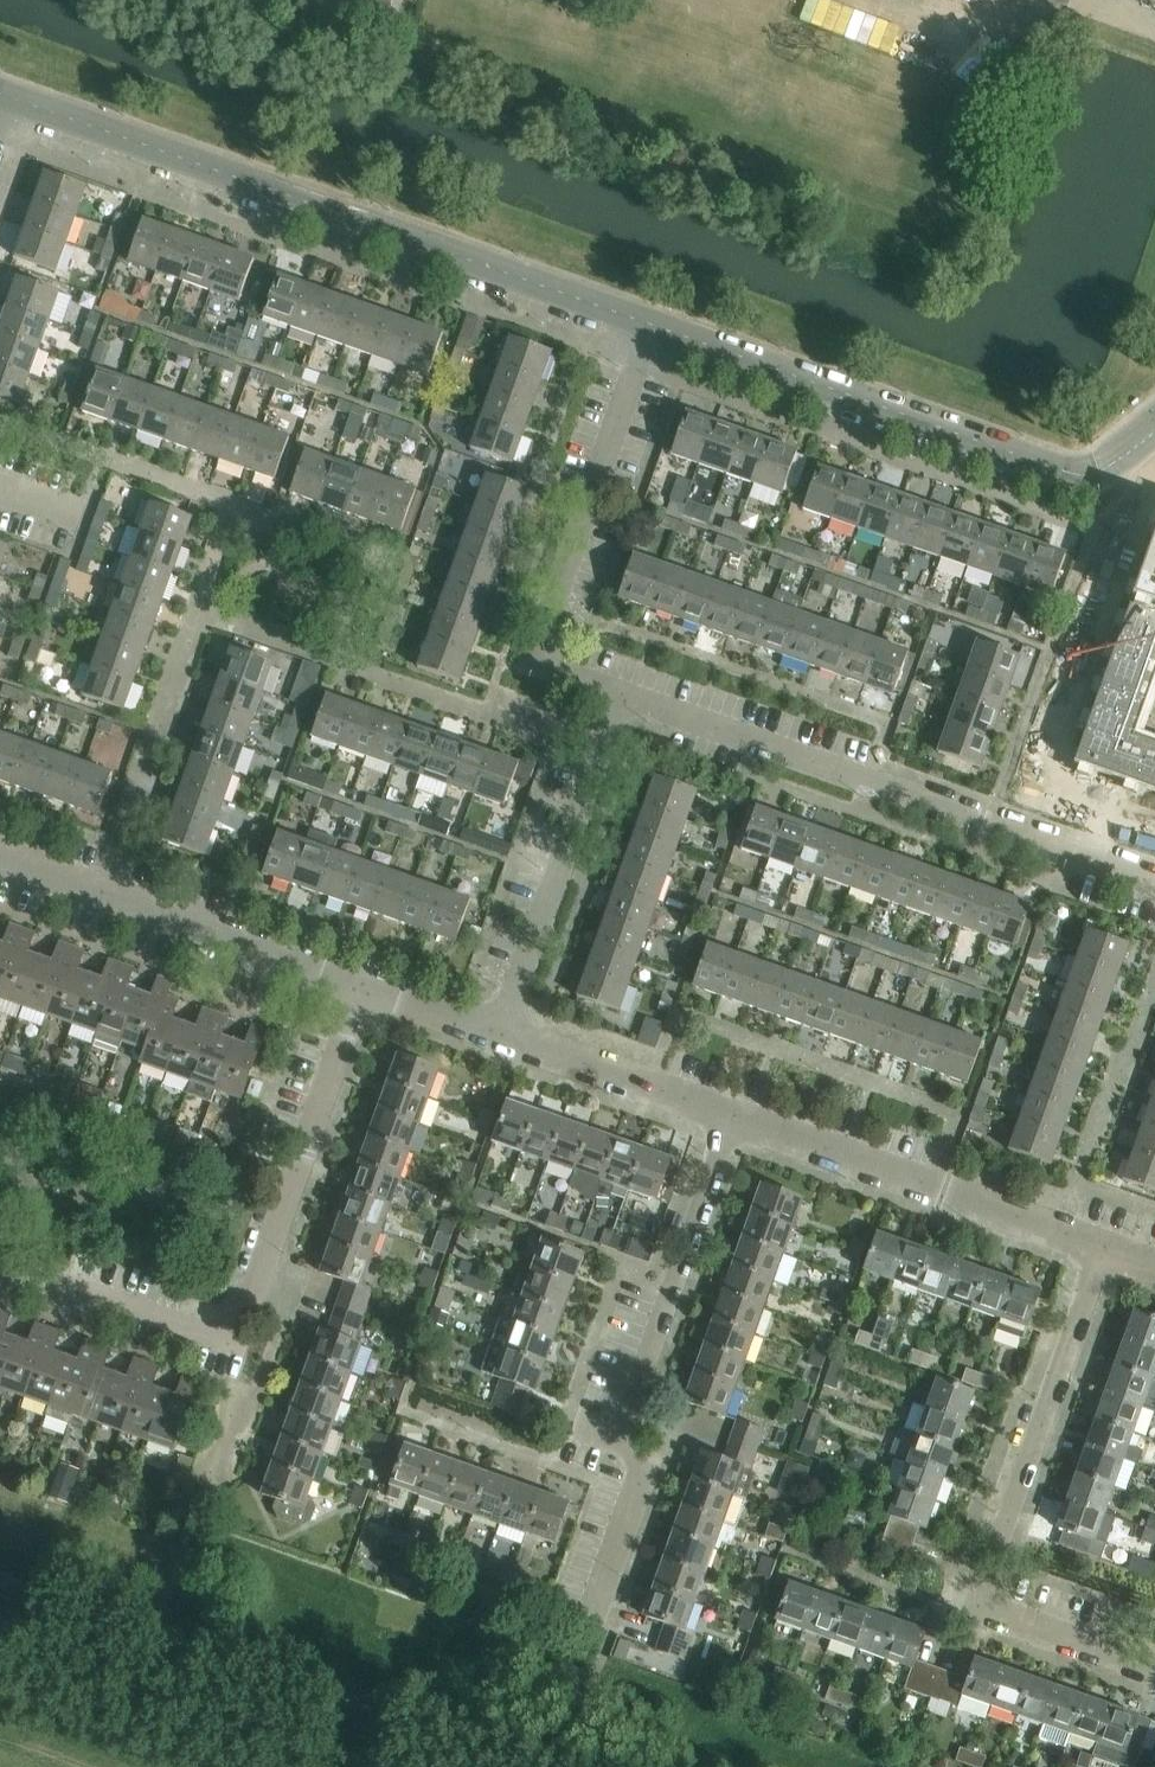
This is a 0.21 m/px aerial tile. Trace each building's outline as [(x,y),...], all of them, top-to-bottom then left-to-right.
[(45,174),(35,202),(77,217),(87,188),(45,174)] [(35,202),(25,229),(67,244),(77,217),(35,202)] [(117,215),(112,229),(122,233),(127,218),(117,215)] [(129,263),(143,221),(134,218),(119,260),(129,263)] [(157,273),(172,231),(143,221),(129,263),(157,273)] [(57,272),(67,244),(25,229),(15,258),(57,272)] [(199,241),(172,231),(157,273),(184,283),(199,241)] [(226,250),(199,241),(184,283),(211,292),(226,250)] [(107,242),(102,256),(112,260),(117,246),(107,242)] [(254,260),(226,250),(211,292),(239,302),(254,260)] [(112,260),(102,256),(97,271),(107,274),(112,260)] [(263,318),(291,328),(306,286),(278,276),(263,318)] [(18,279),(8,307),(50,322),(60,294),(18,279)] [(333,296),(306,286),(291,328),(319,338),(333,296)] [(361,306),(333,296),(319,338),(346,348),(361,306)] [(388,315),(361,306),(346,348),(373,357),(388,315)] [(0,329),(0,335),(40,349),(50,322),(8,307),(0,329)] [(125,317),(139,322),(143,313),(129,308),(125,317)] [(157,318),(143,313),(139,322),(153,327),(157,318)] [(415,325),(388,315),(373,357),(400,367),(415,325)] [(89,320),(84,334),(94,337),(99,323),(89,320)] [(443,335),(415,325),(400,367),(429,377),(443,335)] [(180,337),(194,342),(197,332),(183,327),(180,337)] [(211,337),(197,332),(194,342),(208,347),(211,337)] [(94,337),(84,334),(79,348),(89,352),(94,337)] [(30,376),(40,349),(0,335),(0,366),(30,376)] [(170,341),(156,336),(152,346),(167,351),(170,341)] [(470,340),(460,337),(455,351),(465,354),(470,340)] [(510,339),(500,367),(542,382),(552,354),(510,339)] [(184,346),(170,341),(167,351),(181,356),(184,346)] [(465,354),(455,351),(450,365),(460,369),(465,354)] [(207,365),(221,370),(225,360),(210,355),(207,365)] [(262,366),(276,371),(280,361),(266,356),(262,366)] [(239,365),(225,360),(221,370),(235,375),(239,365)] [(294,366),(280,361),(276,371),(290,376),(294,366)] [(30,376),(0,366),(0,397),(20,404),(30,376)] [(542,382),(500,367),(491,394),(532,409),(542,382)] [(90,368),(80,397),(87,399),(97,371),(90,368)] [(97,371),(87,399),(82,412),(110,422),(125,381),(97,371)] [(70,374),(65,388),(74,392),(79,378),(70,374)] [(261,384),(276,389),(279,380),(265,375),(261,384)] [(317,385),(331,390),(334,381),(320,376),(317,385)] [(293,385),(279,380),(276,389),(290,394),(293,385)] [(153,390),(125,381),(110,422),(138,432),(153,390)] [(348,386),(334,381),(331,390),(345,395),(348,386)] [(74,392),(65,388),(60,403),(69,406),(74,392)] [(180,400),(153,390),(138,432),(165,442),(180,400)] [(441,391),(436,405),(446,409),(451,395),(441,391)] [(532,409),(491,394),(481,421),(523,436),(532,409)] [(371,405),(385,410),(389,400),(375,395),(371,405)] [(207,410),(180,400),(165,442),(192,451),(207,410)] [(403,405),(389,400),(385,410),(399,415),(403,405)] [(354,406),(340,401),(336,411),(350,416),(354,406)] [(446,409),(436,405),(431,420),(441,423),(446,409)] [(368,411),(354,406),(350,416),(352,416),(364,421),(368,411)] [(234,419),(207,410),(192,451),(219,461),(234,419)] [(672,456),(698,465),(713,423),(686,414),(672,456)] [(352,416),(344,439),(356,443),(364,421),(352,416)] [(262,429),(234,419),(219,461),(247,471),(262,429)] [(391,430),(405,435),(408,425),(394,420),(391,430)] [(523,436),(481,421),(471,449),(513,464),(523,436)] [(742,433),(713,423),(698,465),(727,475),(742,433)] [(422,430),(408,425),(405,435),(419,440),(422,430)] [(290,439),(262,429),(247,471),(275,481),(290,439)] [(769,443),(742,433),(727,475),(754,485),(769,443)] [(797,453),(769,443),(754,485),(782,495),(797,453)] [(291,494),(319,504),(334,462),(306,452),(291,494)] [(361,472),(334,462),(319,504),(346,514),(361,472)] [(803,510),(831,520),(846,478),(818,468),(803,510)] [(388,481),(361,472),(346,514),(373,523),(388,481)] [(448,477),(438,474),(433,488),(442,492),(448,477)] [(487,476),(477,504),(519,519),(529,491),(487,476)] [(874,488),(846,478),(831,520),(859,529),(874,488)] [(416,491),(389,482),(388,481),(373,523),(401,533),(416,491)] [(901,497),(874,488),(859,529),(886,539),(901,497)] [(928,507),(901,497),(886,539),(913,549),(928,507)] [(428,501),(423,515),(433,519),(438,505),(428,501)] [(97,517),(106,520),(112,506),(102,502),(97,517)] [(684,506),(671,502),(667,511),(680,516),(684,506)] [(151,504),(141,532),(182,547),(192,519),(151,504)] [(519,519),(477,504),(467,531),(509,546),(519,519)] [(699,512),(684,506),(680,516),(696,521),(699,512)] [(955,516),(928,507),(913,549),(940,558),(955,516)] [(433,519),(423,515),(418,530),(428,533),(433,519)] [(983,526),(955,516),(940,558),(968,568),(983,526)] [(663,517),(663,518),(660,527),(673,532),(677,522),(663,517)] [(725,521),(722,531),(736,536),(740,526),(725,521)] [(692,527),(677,522),(673,532),(688,537),(692,527)] [(754,531),(740,526),(736,536),(750,541),(754,531)] [(1009,536),(983,526),(968,568),(995,578),(1009,536)] [(102,533),(92,530),(87,544),(97,547),(102,533)] [(509,546),(467,531),(457,558),(499,573),(509,546)] [(182,547),(141,532),(131,559),(173,574),(182,547)] [(1037,545),(1009,536),(995,578),(1022,587),(1037,545)] [(718,537),(714,547),(729,552),(732,542),(718,537)] [(1075,765),(1154,794),(1154,539),(1147,560),(1144,570),(1128,616),(1125,622),(1075,765)] [(746,547),(732,542),(729,552),(743,557),(746,547)] [(97,547),(87,544),(82,558),(92,562),(97,547)] [(9,548),(0,545),(0,574),(9,548)] [(1066,556),(1037,545),(1022,587),(1051,598),(1066,556)] [(805,549),(802,559),(815,564),(819,554),(805,549)] [(834,559),(819,554),(815,564),(830,569),(834,559)] [(418,559),(409,556),(404,570),(413,573),(418,559)] [(619,598),(646,608),(661,566),(634,556),(619,598)] [(773,556),(772,557),(769,566),(782,571),(786,561),(773,556)] [(499,573),(457,558),(448,586),(489,601),(499,573)] [(173,574),(131,559),(121,587),(163,601),(173,574)] [(801,566),(786,561),(782,571),(797,576),(801,566)] [(1110,581),(1116,565),(1105,561),(1099,578),(1110,581)] [(689,576),(661,566),(646,608),(674,618),(689,576)] [(860,568),(856,578),(870,583),(874,573),(860,568)] [(413,573),(404,570),(398,584),(408,588),(413,573)] [(888,578),(874,573),(870,583),(885,588),(888,578)] [(38,575),(34,588),(33,589),(43,592),(48,578),(38,575)] [(716,586),(689,576),(674,618),(701,628),(716,586)] [(827,576),(824,585),(837,590),(841,580),(827,576)] [(56,578),(51,593),(60,596),(66,582),(56,578)] [(893,579),(889,590),(897,593),(901,581),(893,579)] [(856,586),(841,580),(837,590),(852,596),(856,586)] [(489,601),(448,586),(438,613),(480,628),(489,601)] [(745,596),(716,586),(701,628),(730,638),(745,596)] [(163,601),(121,587),(112,614),(153,629),(163,601)] [(928,592),(915,588),(911,598),(924,602),(928,592)] [(43,592),(33,589),(30,598),(40,602),(43,592)] [(943,598),(928,592),(924,602),(940,608),(943,598)] [(60,596),(51,593),(46,606),(56,610),(60,596)] [(882,595),(878,605),(891,609),(895,599),(882,595)] [(770,605),(745,596),(730,638),(755,647),(770,605)] [(910,605),(895,599),(891,609),(907,615),(910,605)] [(797,615),(770,605),(755,647),(783,656),(797,615)] [(969,607),(966,617),(979,622),(983,612),(969,607)] [(399,614),(389,610),(384,624),(394,628),(399,614)] [(998,617),(983,612),(979,622),(994,627),(998,617)] [(480,628),(438,613),(428,640),(470,655),(480,628)] [(153,629),(112,614),(102,641),(144,656),(153,629)] [(825,624),(797,615),(783,656),(810,666),(825,624)] [(1025,627),(1010,622),(1007,632),(1022,637),(1025,627)] [(394,628),(384,624),(379,639),(389,642),(394,628)] [(852,634),(825,624),(810,666),(837,676),(852,634)] [(20,629),(15,643),(24,646),(29,633),(20,629)] [(36,633),(31,647),(41,650),(46,637),(36,633)] [(879,644),(852,634),(837,676),(864,685),(879,644)] [(470,655),(428,640),(418,668),(460,683),(470,655)] [(144,656),(102,641),(92,668),(134,683),(144,656)] [(938,644),(928,641),(923,656),(933,659),(938,644)] [(24,646),(15,643),(9,657),(19,661),(24,646)] [(978,643),(968,671),(1010,686),(1020,658),(978,643)] [(908,654),(879,644),(864,685),(893,696),(908,654)] [(41,650),(31,647),(27,660),(36,664),(41,650)] [(273,696),(283,668),(232,649),(222,678),(263,692),(273,696)] [(933,659),(923,656),(918,669),(928,673),(933,659)] [(134,683),(92,668),(82,697),(124,711),(134,683)] [(1010,686),(968,671),(958,698),(1000,713),(1010,686)] [(222,678),(212,705),(254,720),(263,692),(222,678)] [(19,692),(5,687),(1,696),(15,701),(19,692)] [(303,690),(298,705),(307,708),(313,694),(303,690)] [(33,697),(19,692),(15,701),(30,706),(33,697)] [(919,699),(909,695),(904,710),(913,714),(919,699)] [(312,738),(340,748),(355,706),(327,696),(312,738)] [(1000,713),(958,698),(948,726),(990,741),(1000,713)] [(212,705),(202,732),(244,747),(254,720),(212,705)] [(73,711),(59,706),(55,716),(69,721),(73,711)] [(382,716),(355,706),(340,748),(367,758),(382,716)] [(913,714),(904,710),(899,724),(909,727),(913,714)] [(87,716),(73,711),(69,721),(84,726),(87,716)] [(409,726),(382,716),(367,758),(395,768),(409,726)] [(293,718),(288,732),(298,735),(303,721),(293,718)] [(115,726),(100,720),(97,730),(111,735),(115,726)] [(437,735),(409,726),(395,768),(422,777),(437,735)] [(990,741),(948,726),(939,754),(980,769),(990,741)] [(202,732),(193,759),(234,774),(244,747),(202,732)] [(298,735),(288,732),(283,746),(293,750),(298,735)] [(464,745),(437,735),(422,777),(449,787),(464,745)] [(3,736),(0,743),(0,782),(15,787),(30,745),(3,736)] [(57,755),(30,745),(15,787),(42,797),(57,755)] [(491,755),(464,745),(449,787),(476,797),(491,755)] [(85,765),(57,755),(42,797),(70,806),(85,765)] [(519,765),(491,755),(476,797),(504,807),(519,765)] [(193,759),(183,787),(225,801),(234,774),(193,759)] [(113,775),(85,765),(70,806),(98,816),(113,775)] [(274,772),(269,786),(278,790),(283,776),(274,772)] [(310,787),(324,792),(328,782),(314,777),(310,787)] [(655,778),(645,807),(687,822),(697,793),(655,778)] [(342,788),(328,782),(324,792),(339,797),(342,788)] [(278,790),(269,786),(264,801),(273,804),(278,790)] [(183,787),(173,814),(215,829),(225,801),(183,787)] [(308,794),(304,804),(318,809),(322,799),(308,794)] [(368,797),(365,807),(379,812),(382,802),(368,797)] [(396,807),(382,802),(379,812),(393,817),(396,807)] [(335,804),(332,813),(346,818),(349,809),(335,804)] [(742,850),(756,809),(748,806),(733,847),(742,850)] [(645,807),(635,835),(677,850),(687,822),(645,807)] [(363,814),(349,809),(346,818),(360,824),(363,814)] [(742,850),(769,860),(784,818),(756,809),(742,850)] [(205,857),(215,829),(173,814),(163,842),(205,857)] [(419,826),(433,831),(437,821),(423,816),(419,826)] [(812,828),(784,818),(769,860),(796,870),(812,828)] [(736,822),(726,819),(721,834),(731,838),(736,822)] [(451,826),(437,821),(433,831),(447,836),(451,826)] [(390,823),(386,833),(400,838),(404,828),(390,823)] [(254,827),(249,841),(259,845),(264,830),(254,827)] [(418,833),(404,828),(400,838),(414,843),(418,833)] [(837,837),(812,828),(796,870),(822,879),(837,837)] [(478,836),(464,831),(461,841),(475,846),(478,836)] [(263,875),(292,885),(306,843),(278,833),(263,875)] [(731,838),(721,834),(716,847),(726,851),(731,838)] [(635,835),(626,861),(668,876),(677,850),(635,835)] [(866,848),(837,837),(822,879),(851,889),(866,848)] [(496,840),(492,853),(495,854),(507,858),(512,846),(500,842),(496,840)] [(259,845),(249,841),(244,855),(254,859),(259,845)] [(440,852),(455,857),(458,847),(444,842),(440,852)] [(334,853),(306,843),(292,885),(319,895),(334,853)] [(472,852),(458,847),(455,857),(469,862),(472,852)] [(893,857),(866,848),(851,889),(878,899),(893,857)] [(361,863),(334,853),(319,895),(346,904),(361,863)] [(921,867),(893,857),(878,899),(906,909),(921,867)] [(626,861),(616,890),(657,904),(668,876),(626,861)] [(388,872),(361,863),(346,904),(373,914),(388,872)] [(948,877),(921,867),(906,909),(933,918),(948,877)] [(415,882),(388,872),(373,914),(401,924),(415,882)] [(707,873),(702,888),(712,891),(717,877),(707,873)] [(976,887),(948,877),(933,918),(962,929),(976,887)] [(443,892),(415,882),(401,924),(428,934),(443,892)] [(1002,896),(976,887),(962,929),(987,938),(1002,896)] [(712,891),(702,888),(697,902),(707,905),(712,891)] [(616,890),(606,917),(648,931),(657,904),(616,890)] [(757,894),(743,890),(740,900),(753,904),(757,894)] [(471,902),(443,892),(428,934),(456,944),(471,902)] [(772,900),(757,894),(753,904),(768,910),(772,900)] [(1031,906),(1002,896),(987,938),(1016,948),(1031,906)] [(751,911),(737,907),(734,916),(747,921),(751,911)] [(798,909),(794,919),(807,923),(810,913),(798,909)] [(766,916),(751,911),(747,921),(762,926),(766,916)] [(826,919),(810,913),(807,923),(823,929),(826,919)] [(606,917),(596,945),(638,960),(648,931),(606,917)] [(10,926),(3,947),(0,946),(0,995),(23,931),(10,926)] [(804,930),(792,926),(789,936),(801,940),(804,930)] [(688,928),(682,944),(692,947),(698,931),(688,928)] [(866,933),(853,929),(849,938),(862,943),(866,933)] [(820,936),(804,930),(801,940),(817,946),(820,936)] [(1048,933),(1038,930),(1033,944),(1043,948),(1048,933)] [(23,931),(0,995),(0,998),(24,1006),(40,960),(28,956),(36,935),(23,931)] [(1087,931),(1077,960),(1119,975),(1129,946),(1087,931)] [(881,939),(866,933),(862,943),(877,948),(881,939)] [(72,948),(59,943),(52,965),(40,960),(24,1006),(48,1015),(72,948)] [(692,947),(682,944),(678,956),(687,960),(692,947)] [(1043,948),(1033,944),(1028,958),(1038,961),(1043,948)] [(596,945),(587,972),(629,986),(638,960),(596,945)] [(693,987),(720,997),(735,955),(708,945),(693,987)] [(860,950),(847,946),(843,955),(856,960),(860,950)] [(85,953),(72,948),(48,1015),(73,1024),(90,978),(78,974),(85,953)] [(907,948),(904,958),(917,963),(921,953),(907,948)] [(875,955),(860,950),(856,960),(872,965),(875,955)] [(936,958),(921,953),(917,963),(932,968),(936,958)] [(763,965),(735,955),(720,997),(748,1007),(763,965)] [(1119,975),(1077,960),(1067,988),(1109,1002),(1119,975)] [(122,966),(112,962),(109,961),(101,982),(90,978),(73,1024),(98,1033),(122,966)] [(788,974),(763,965),(748,1007),(774,1016),(788,974)] [(901,965),(898,974),(912,979),(915,969),(901,965)] [(118,1055),(122,1041),(139,996),(127,991),(134,970),(122,966),(98,1033),(93,1046),(118,1055)] [(962,967),(958,977),(971,982),(975,972),(962,967)] [(930,975),(915,969),(912,979),(926,985),(930,975)] [(619,1013),(629,986),(587,972),(577,998),(619,1013)] [(990,977),(975,972),(971,982),(987,987),(990,977)] [(817,984),(788,974),(774,1016),(802,1026),(817,984)] [(139,996),(122,1041),(133,1045),(130,1053),(134,1060),(142,1063),(147,1050),(166,997),(167,997),(172,983),(158,979),(151,1000),(139,996)] [(678,986),(668,983),(663,998),(673,1001),(678,986)] [(844,994),(817,984),(802,1026),(829,1036),(844,994)] [(969,989),(956,984),(952,994),(966,998),(969,989)] [(1029,988),(1019,984),(1013,1000),(1023,1003),(1029,988)] [(1109,1002),(1067,988),(1057,1016),(1099,1030),(1109,1002)] [(984,994),(969,989),(966,998),(981,1004),(984,994)] [(872,1004),(844,994),(829,1036),(857,1046),(872,1004)] [(147,1050),(142,1063),(167,1072),(184,1027),(172,1022),(179,1001),(167,997),(166,997),(147,1050)] [(673,1001),(663,998),(658,1011),(668,1014),(673,1001)] [(1023,1003),(1013,1000),(1009,1012),(1019,1016),(1023,1003)] [(899,1013),(872,1004),(857,1046),(884,1055),(899,1013)] [(216,1014),(203,1010),(196,1031),(184,1027),(167,1072),(192,1081),(216,1014)] [(927,1023),(899,1013),(884,1055),(912,1065),(927,1023)] [(228,1019),(216,1014),(192,1081),(216,1090),(233,1044),(221,1040),(228,1019)] [(1099,1030),(1057,1016),(1048,1042),(1090,1057),(1099,1030)] [(953,1033),(927,1023),(912,1065),(938,1075),(953,1033)] [(266,1032),(252,1027),(245,1048),(233,1044),(216,1090),(242,1099),(266,1032)] [(983,1043),(953,1033),(938,1075),(968,1085),(983,1043)] [(1009,1042),(999,1039),(994,1054),(1004,1057),(1009,1042)] [(1090,1057),(1048,1042),(1038,1069),(1080,1083),(1090,1057)] [(1004,1057),(994,1054),(989,1067),(999,1070),(1004,1057)] [(7,1055),(2,1069),(15,1073),(20,1059),(7,1055)] [(398,1057),(388,1084),(429,1098),(438,1072),(398,1057)] [(1080,1083),(1038,1069),(1028,1097),(1070,1112),(1080,1083)] [(32,1070),(29,1078),(51,1085),(54,1077),(32,1070)] [(249,1093),(259,1097),(263,1084),(254,1081),(249,1093)] [(388,1084),(378,1112),(419,1126),(429,1098),(388,1084)] [(990,1097),(980,1093),(975,1108),(985,1111),(990,1097)] [(1070,1112),(1028,1097),(1019,1124),(1061,1138),(1070,1112)] [(1142,1128),(1154,1133),(1154,1102),(1152,1101),(1142,1128)] [(536,1113),(508,1103),(493,1144),(521,1154),(536,1113)] [(985,1111),(975,1108),(970,1121),(980,1125),(985,1111)] [(483,1109),(480,1116),(493,1121),(496,1113),(483,1109)] [(378,1112),(369,1139),(409,1153),(419,1126),(378,1112)] [(562,1123),(536,1113),(521,1154),(548,1163),(562,1123)] [(493,1121),(480,1116),(476,1127),(490,1131),(493,1121)] [(589,1132),(562,1123),(548,1163),(575,1173),(589,1132)] [(1061,1138),(1019,1124),(1009,1151),(1051,1166),(1061,1138)] [(1142,1128),(1133,1155),(1154,1162),(1154,1133),(1142,1128)] [(616,1142),(589,1132),(575,1173),(570,1186),(579,1189),(578,1193),(595,1204),(596,1199),(616,1142)] [(369,1139),(359,1165),(400,1180),(409,1153),(369,1139)] [(644,1151),(616,1142),(596,1199),(609,1200),(614,1187),(629,1192),(644,1151)] [(671,1161),(644,1151),(629,1192),(656,1201),(671,1161)] [(1133,1155),(1123,1181),(1154,1193),(1154,1162),(1133,1155)] [(464,1162),(460,1171),(474,1176),(477,1167),(464,1162)] [(359,1165),(350,1192),(390,1206),(400,1180),(359,1165)] [(474,1176),(460,1171),(457,1180),(471,1185),(474,1176)] [(761,1187),(751,1215),(792,1230),(802,1201),(761,1187)] [(350,1192),(340,1219),(381,1233),(390,1206),(350,1192)] [(497,1195),(492,1208),(501,1211),(506,1198),(497,1195)] [(515,1201),(506,1198),(501,1211),(510,1214),(515,1201)] [(550,1214),(546,1227),(555,1230),(559,1217),(550,1214)] [(751,1215),(742,1241),(783,1255),(792,1230),(751,1215)] [(445,1216),(442,1224),(455,1229),(458,1221),(445,1216)] [(559,1217),(555,1230),(564,1233),(568,1220),(559,1217)] [(340,1219),(331,1246),(371,1261),(381,1233),(340,1219)] [(455,1229),(442,1224),(438,1234),(452,1239),(455,1229)] [(604,1233),(600,1246),(609,1249),(614,1236),(604,1233)] [(474,1240),(461,1235),(458,1243),(471,1248),(474,1240)] [(905,1244),(878,1235),(864,1272),(891,1282),(905,1244)] [(622,1239),(614,1236),(609,1249),(618,1253),(622,1239)] [(742,1241),(733,1268),(773,1283),(783,1255),(742,1241)] [(853,1241),(850,1250),(863,1254),(866,1245),(853,1241)] [(543,1242),(533,1269),(574,1284),(584,1256),(543,1242)] [(471,1248),(458,1243),(454,1253),(468,1258),(471,1248)] [(931,1253),(905,1244),(891,1282),(918,1291),(931,1253)] [(321,1274),(346,1283),(361,1288),(362,1287),(371,1261),(331,1246),(321,1274)] [(863,1254),(850,1250),(846,1259),(860,1263),(863,1254)] [(958,1263),(931,1253),(918,1291),(945,1301),(958,1263)] [(985,1272),(958,1263),(945,1301),(972,1310),(985,1272)] [(733,1268),(723,1296),(763,1310),(773,1283),(733,1268)] [(426,1269),(422,1279),(436,1284),(439,1274),(426,1269)] [(574,1284),(533,1269),(524,1297),(564,1311),(574,1284)] [(1012,1282),(985,1272),(972,1310),(999,1320),(1012,1282)] [(436,1284),(422,1279),(419,1287),(433,1292),(436,1284)] [(1040,1292),(1012,1282),(999,1320),(1027,1330),(1040,1292)] [(361,1288),(346,1283),(341,1295),(368,1305),(373,1291),(362,1287),(361,1288)] [(455,1293),(442,1289),(439,1297),(452,1302),(455,1293)] [(834,1294),(831,1303),(844,1308),(847,1299),(834,1294)] [(368,1305),(341,1295),(337,1309),(363,1318),(368,1305)] [(723,1296),(713,1322),(754,1337),(763,1310),(723,1296)] [(452,1302),(439,1297),(435,1307),(449,1311),(452,1302)] [(564,1311),(524,1297),(514,1323),(555,1337),(564,1311)] [(844,1308),(831,1303),(828,1312),(841,1317),(844,1308)] [(363,1318),(337,1309),(332,1322),(359,1332),(363,1318)] [(0,1312),(0,1387),(16,1342),(4,1338),(12,1316),(0,1312)] [(1124,1342),(1154,1353),(1154,1316),(1153,1320),(1134,1313),(1124,1342)] [(555,1337),(514,1323),(501,1319),(491,1346),(505,1350),(545,1365),(555,1337)] [(878,1319),(872,1337),(885,1341),(887,1342),(893,1324),(878,1319)] [(359,1332),(332,1322),(327,1335),(354,1345),(359,1332)] [(713,1322),(704,1349),(745,1363),(754,1337),(713,1322)] [(35,1325),(28,1346),(16,1342),(0,1387),(0,1388),(25,1396),(48,1329),(35,1325)] [(61,1334),(48,1329),(25,1396),(49,1405),(66,1359),(54,1355),(61,1334)] [(859,1332),(855,1345),(867,1349),(872,1337),(859,1332)] [(320,1333),(310,1360),(351,1374),(361,1347),(354,1345),(327,1335),(320,1333)] [(885,1341),(872,1337),(867,1349),(880,1354),(885,1341)] [(98,1347),(85,1342),(78,1364),(66,1359),(49,1405),(45,1416),(70,1425),(74,1414),(98,1347)] [(1114,1369),(1152,1383),(1154,1373),(1154,1353),(1124,1342),(1114,1369)] [(545,1365),(505,1350),(491,1346),(481,1373),(502,1380),(529,1390),(535,1392),(545,1365)] [(110,1351),(98,1347),(74,1414),(99,1423),(115,1377),(103,1373),(110,1351)] [(815,1348),(812,1357),(825,1362),(828,1352),(815,1348)] [(704,1349),(694,1376),(735,1390),(745,1363),(704,1349)] [(913,1351),(908,1364),(921,1368),(926,1356),(913,1351)] [(433,1356),(419,1352),(416,1360),(430,1365),(433,1356)] [(938,1360),(926,1356),(921,1368),(934,1373),(938,1360)] [(825,1362),(812,1357),(808,1366),(822,1370),(825,1362)] [(147,1364),(134,1360),(127,1381),(115,1377),(99,1423),(123,1431),(147,1364)] [(310,1360),(301,1387),(341,1401),(351,1374),(310,1360)] [(845,1365),(833,1361),(828,1374),(841,1378),(845,1365)] [(160,1369),(147,1364),(123,1431),(148,1440),(164,1394),(152,1390),(160,1369)] [(1114,1369),(1105,1395),(1142,1408),(1152,1383),(1114,1369)] [(966,1370),(962,1383),(975,1387),(979,1375),(966,1370)] [(841,1378),(828,1374),(824,1387),(836,1391),(841,1378)] [(992,1379),(979,1375),(975,1387),(988,1392),(992,1379)] [(725,1418),(735,1390),(694,1376),(685,1404),(725,1418)] [(197,1382),(183,1377),(176,1399),(164,1394),(148,1440),(173,1449),(197,1382)] [(394,1380),(391,1389),(404,1393),(407,1385),(394,1380)] [(529,1390),(502,1380),(497,1394),(524,1403),(529,1390)] [(974,1395),(937,1381),(927,1408),(965,1422),(974,1395)] [(301,1387),(291,1414),(332,1428),(341,1401),(301,1387)] [(404,1393),(391,1389),(387,1398),(401,1403),(404,1393)] [(524,1403),(497,1394),(492,1407),(519,1416),(524,1403)] [(1105,1395),(1095,1422),(1133,1435),(1142,1408),(1105,1395)] [(796,1401),(793,1410),(806,1415),(809,1406),(796,1401)] [(955,1448),(965,1422),(927,1408),(914,1404),(905,1430),(918,1435),(955,1448)] [(806,1415),(793,1410),(789,1419),(803,1424),(806,1415)] [(291,1414),(281,1441),(322,1455),(332,1428),(291,1414)] [(826,1419),(814,1415),(809,1427),(822,1432),(826,1419)] [(738,1422),(733,1436),(760,1445),(764,1432),(738,1422)] [(1095,1422),(1086,1448),(1124,1461),(1138,1466),(1143,1452),(1129,1447),(1133,1435),(1095,1422)] [(822,1432),(809,1427),(805,1440),(817,1445),(822,1432)] [(375,1434),(372,1442),(385,1447),(388,1438),(375,1434)] [(955,1448),(918,1435),(908,1462),(946,1475),(955,1448)] [(760,1445),(733,1436),(728,1450),(755,1459),(760,1445)] [(281,1441),(272,1468),(313,1482),(322,1455),(281,1441)] [(385,1447),(372,1442),(368,1452),(382,1456),(385,1447)] [(403,1491),(419,1497),(434,1456),(406,1446),(387,1498),(398,1502),(403,1491)] [(1086,1448),(1076,1475),(1114,1489),(1124,1461),(1086,1448)] [(755,1459),(728,1450),(724,1462),(742,1468),(742,1470),(750,1472),(755,1459)] [(702,1454),(692,1482),(732,1497),(742,1470),(742,1468),(724,1462),(702,1454)] [(460,1466),(434,1456),(419,1497),(446,1506),(460,1466)] [(181,1457),(175,1474),(187,1478),(193,1462),(181,1457)] [(946,1475),(908,1462),(898,1490),(936,1502),(946,1475)] [(487,1475),(460,1466),(446,1506),(473,1516),(487,1475)] [(272,1468),(262,1495),(278,1501),(274,1510),(279,1520),(300,1527),(311,1523),(316,1508),(311,1499),(307,1498),(313,1482),(272,1468)] [(514,1485),(487,1475),(473,1516),(499,1525),(514,1485)] [(1076,1475),(1067,1501),(1105,1514),(1114,1489),(1076,1475)] [(828,1480),(815,1476),(811,1489),(823,1493),(828,1480)] [(692,1482),(682,1509),(723,1524),(732,1497),(692,1482)] [(541,1495),(514,1485),(499,1525),(526,1535),(541,1495)] [(356,1487),(353,1496),(366,1501),(369,1492),(356,1487)] [(936,1502),(898,1490),(889,1517),(891,1518),(920,1528),(926,1530),(936,1502)] [(568,1504),(541,1495),(526,1535),(554,1545),(568,1504)] [(366,1501),(353,1496),(349,1505),(363,1510),(366,1501)] [(1105,1546),(1115,1518),(1105,1514),(1067,1501),(1057,1529),(1064,1531),(1092,1541),(1105,1546)] [(782,1504),(779,1513),(792,1518),(795,1509),(782,1504)] [(682,1509),(673,1536),(713,1550),(723,1524),(682,1509)] [(792,1518),(779,1513),(776,1522),(789,1527),(792,1518)] [(1146,1529),(1154,1532),(1154,1518),(1151,1517),(1146,1529)] [(920,1528),(891,1518),(886,1532),(915,1542),(920,1528)] [(1146,1529),(1141,1542),(1154,1547),(1154,1544),(1154,1532),(1146,1529)] [(392,1545),(401,1548),(406,1535),(397,1531),(392,1545)] [(1092,1541),(1064,1531),(1059,1545),(1087,1555),(1092,1541)] [(915,1542),(886,1532),(882,1545),(910,1555),(915,1542)] [(415,1538),(406,1535),(401,1548),(410,1551),(415,1538)] [(673,1536),(663,1563),(704,1577),(713,1550),(673,1536)] [(445,1564),(454,1567),(459,1554),(450,1550),(445,1564)] [(468,1557),(459,1554),(454,1567),(463,1570),(468,1557)] [(763,1558),(760,1567),(774,1571),(777,1563),(763,1558)] [(1144,1561),(1139,1575),(1150,1579),(1154,1564),(1144,1561)] [(663,1563),(654,1590),(694,1604),(704,1577),(663,1563)] [(774,1571),(760,1567),(757,1576),(770,1580),(774,1571)] [(504,1569),(499,1583),(508,1586),(513,1573),(504,1569)] [(522,1576),(513,1573),(508,1586),(517,1589),(522,1576)] [(776,1622),(804,1631),(817,1594),(790,1584),(776,1622)] [(654,1590),(644,1617),(666,1625),(684,1631),(685,1630),(694,1604),(654,1590)] [(844,1604),(817,1594),(804,1631),(830,1641),(844,1604)] [(872,1613),(844,1604),(830,1641),(858,1651),(872,1613)] [(744,1611),(741,1620),(754,1625),(758,1616),(744,1611)] [(898,1623),(872,1613),(858,1651),(884,1660),(898,1623)] [(754,1625),(741,1620),(738,1629),(751,1634),(754,1625)] [(925,1633),(898,1623),(884,1660),(912,1670),(915,1661),(925,1633)] [(684,1631),(666,1625),(661,1639),(688,1648),(693,1633),(685,1630),(684,1631)] [(688,1648),(661,1639),(657,1651),(683,1661),(688,1648)] [(991,1707),(1004,1669),(976,1659),(968,1681),(958,1709),(987,1719),(991,1707)] [(928,1666),(915,1661),(912,1670),(905,1690),(918,1694),(928,1666)] [(941,1671),(928,1666),(918,1694),(931,1699),(941,1671)] [(777,1669),(772,1681),(784,1685),(789,1673),(777,1669)] [(1030,1679),(1004,1669),(991,1707),(1017,1717),(1030,1679)] [(944,1704),(954,1675),(941,1671),(931,1699),(944,1704)] [(802,1678),(789,1673),(784,1685),(798,1690),(802,1678)] [(958,1709),(968,1681),(954,1675),(944,1704),(958,1709)] [(1057,1688),(1030,1679),(1017,1717),(1044,1726),(1057,1688)] [(830,1688),(826,1700),(839,1705),(843,1692),(830,1688)] [(1066,1748),(1071,1736),(1084,1698),(1057,1688),(1044,1726),(1040,1738),(1066,1748)] [(856,1697),(843,1692),(839,1705),(851,1709),(856,1697)] [(1111,1708),(1084,1698),(1071,1736),(1098,1746),(1111,1708)] [(1152,1722),(1111,1708),(1098,1746),(1095,1757),(1123,1766),(1135,1766),(1152,1722)] [(961,1749),(956,1762),(970,1766),(974,1754),(961,1749)] [(1077,1766),(1078,1766),(1089,1766),(1093,1757),(1082,1753),(1077,1766)] [(974,1754),(970,1766),(971,1766),(983,1766),(986,1758),(974,1754)]
